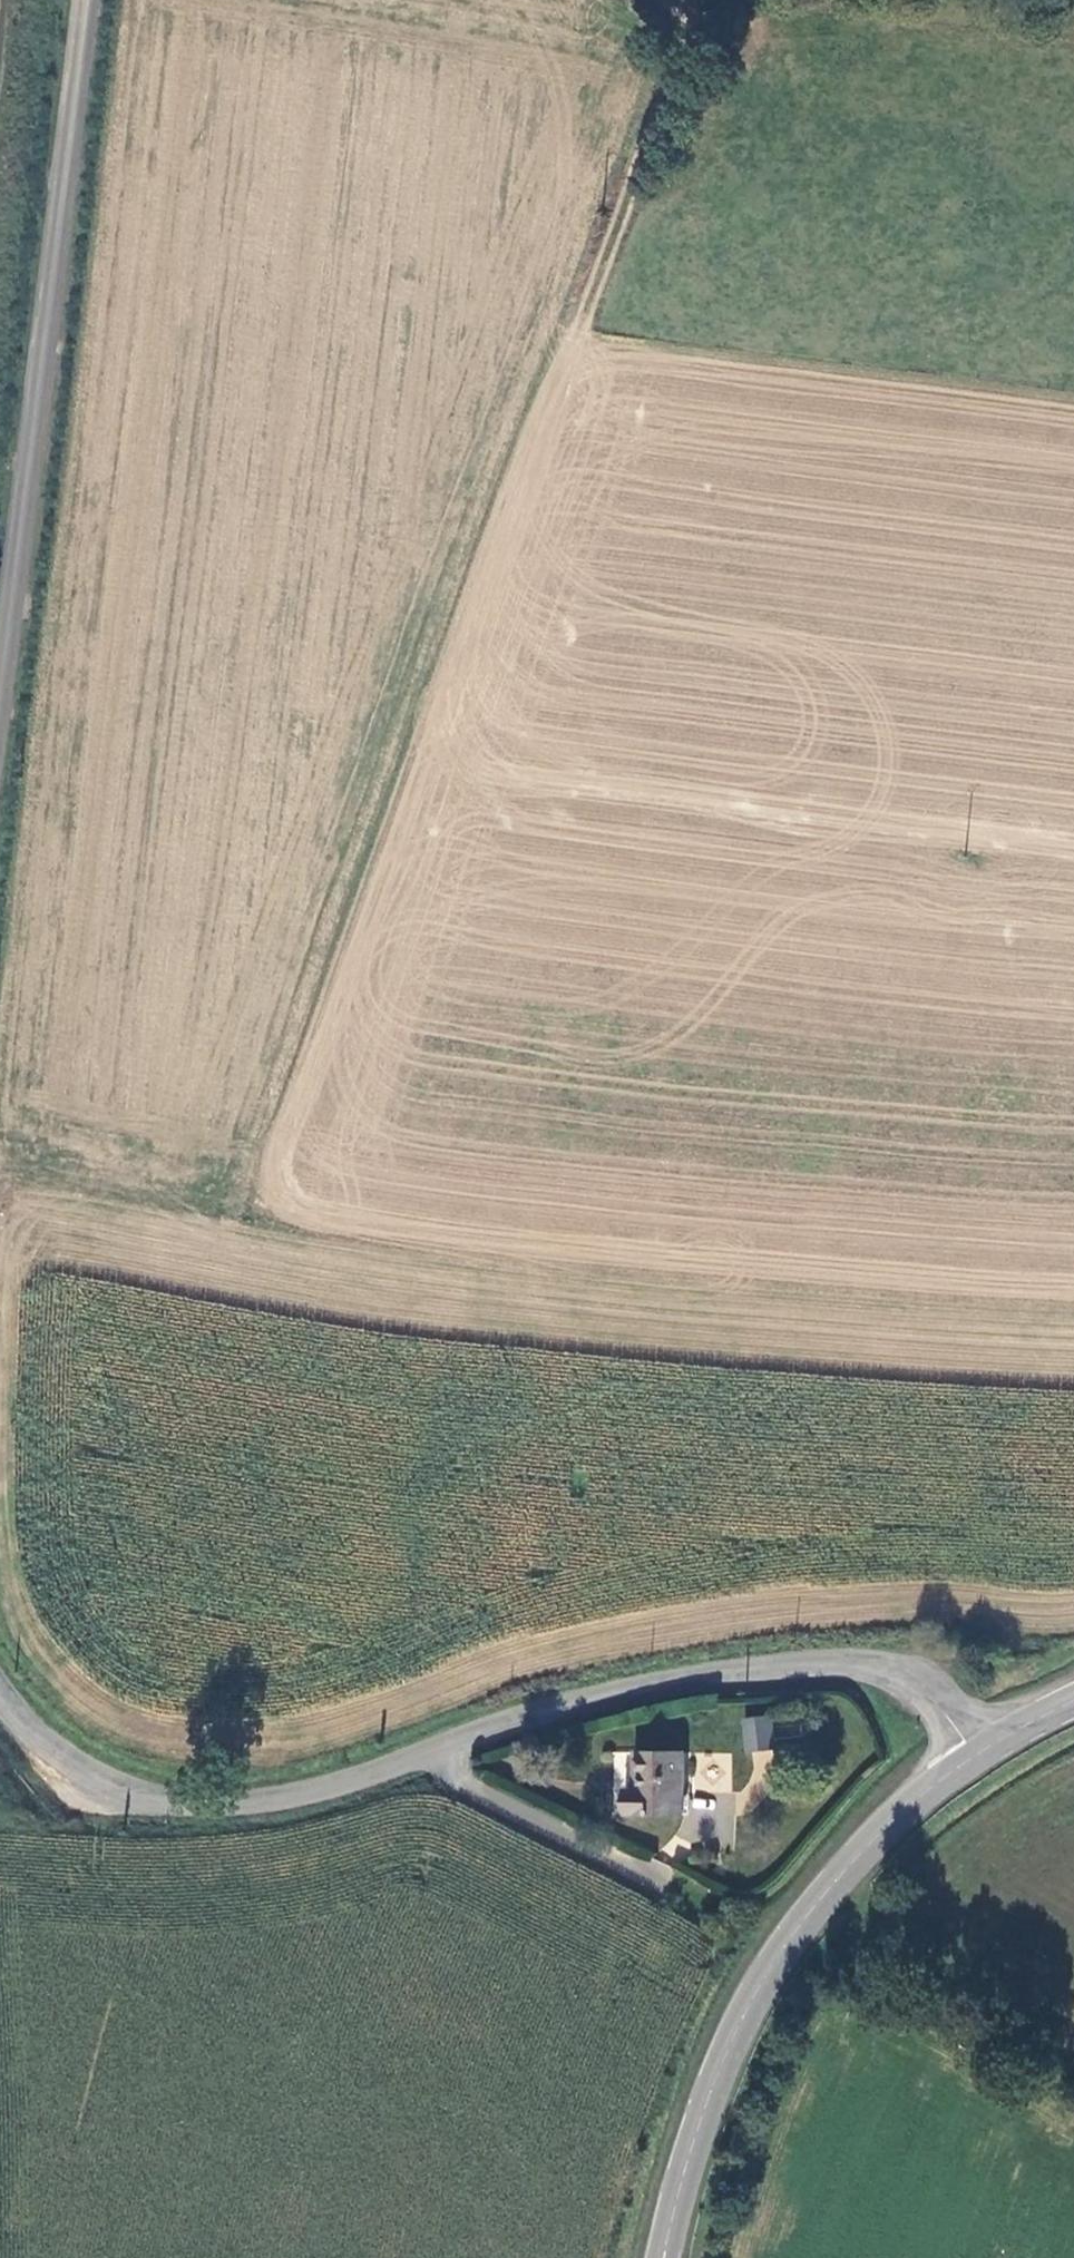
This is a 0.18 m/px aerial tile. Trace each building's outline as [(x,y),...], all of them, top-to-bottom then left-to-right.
[(734,1745),(766,1741),(764,1711),(732,1716),(734,1745)] [(666,1814),(668,1754),(618,1752),(618,1790),(608,1790),(606,1812),(666,1814)]
